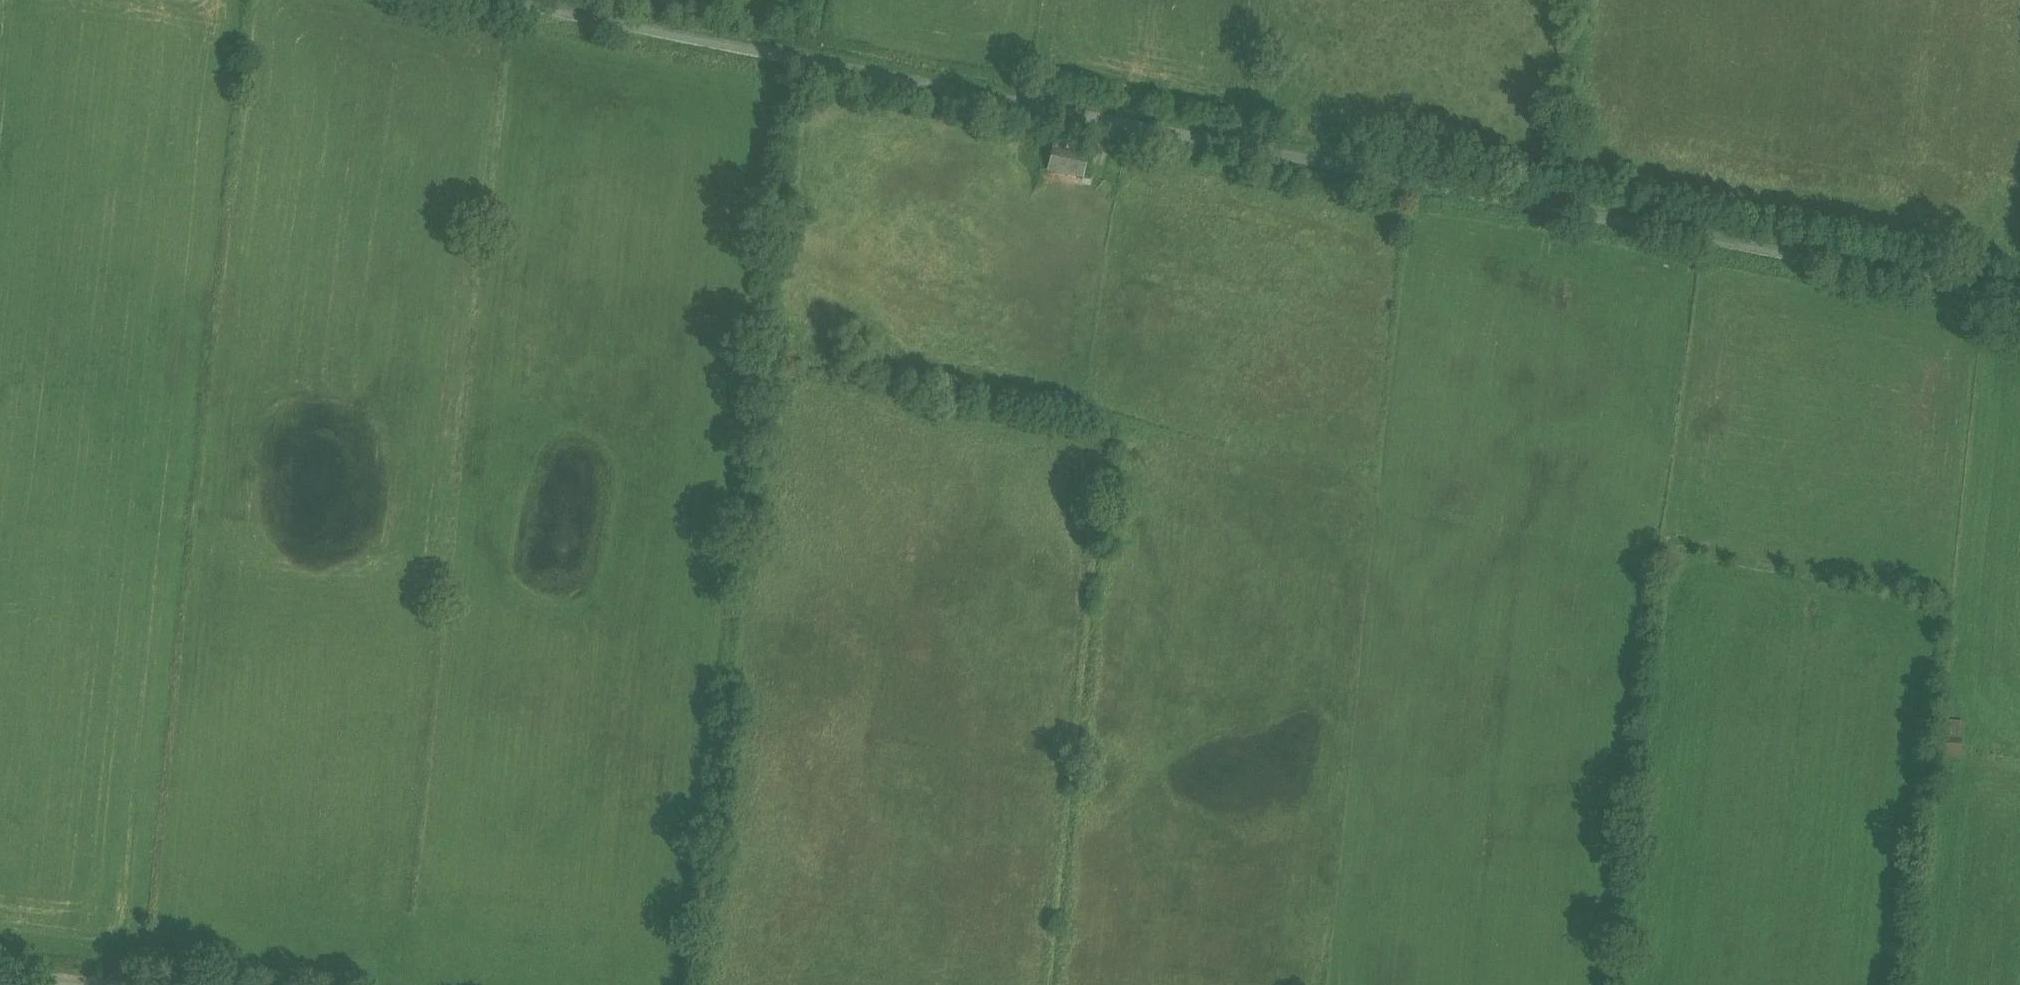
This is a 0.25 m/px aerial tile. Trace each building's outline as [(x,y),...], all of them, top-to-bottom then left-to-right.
[(1053,157),(1089,160),(1089,150),(1075,149),(1076,134),(1055,133),(1053,157)] [(1051,157),(1049,171),(1085,177),(1087,163),(1051,157)]
